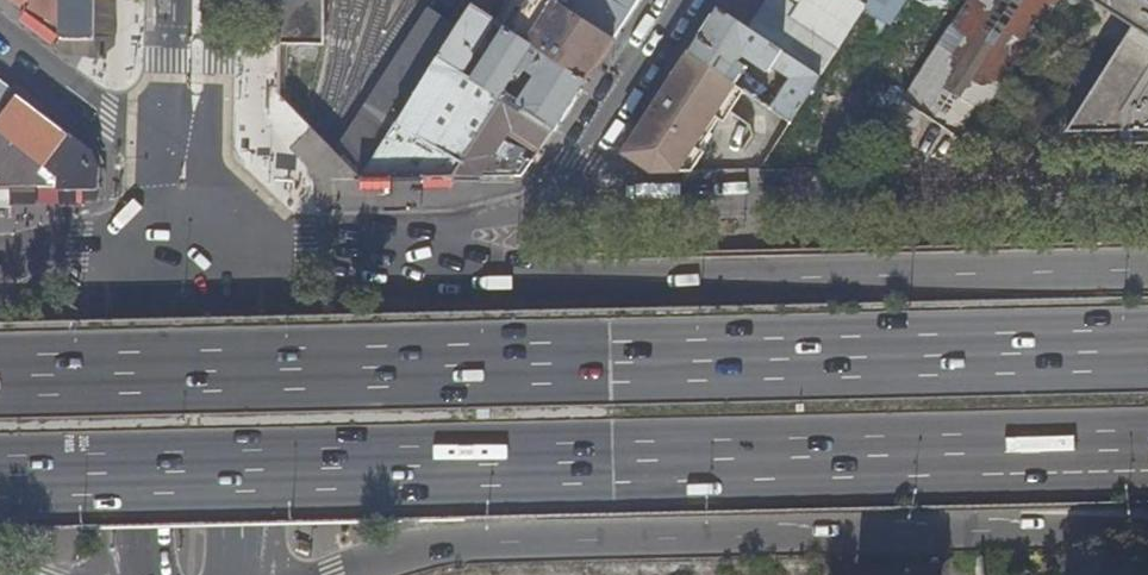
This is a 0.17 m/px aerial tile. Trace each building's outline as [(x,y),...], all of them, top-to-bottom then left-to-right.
[(60,38),(91,38),(92,0),(11,0),(60,38)] [(324,0),(279,0),(279,42),(324,42),(324,0)] [(496,24),(506,31),(585,83),(587,83),(615,40),(553,0),(548,0),(540,12),(521,0),(512,0),(496,24)] [(788,0),(726,0),(720,10),(753,31),(784,52),(823,77),(869,5),(862,0),(816,0),(811,8),(805,11),(788,0)] [(972,141),(1062,0),(970,0),(906,98),(972,141)] [(1137,27),(1070,133),(1147,131),(1147,0),(1094,0),(1137,27)] [(463,75),(496,24),(471,7),(438,59),(463,75)] [(743,47),(753,31),(720,10),(690,54),(742,88),(761,100),(776,76),(729,47),(733,41),(743,47)] [(518,105),(555,129),(585,83),(506,31),(474,81),(481,85),(501,98),(506,101),(509,97),(502,92),(517,68),(534,78),(518,105)] [(782,97),(774,109),(794,122),(823,77),(784,52),(780,59),(775,56),(770,62),(776,65),(775,67),(794,79),(787,90),(782,87),(777,94),(782,97)] [(690,54),(624,155),(647,170),(673,130),(666,126),(677,108),(685,114),(694,102),(721,119),(742,88),(690,54)] [(438,152),(481,85),(474,81),(473,82),(463,75),(438,59),(397,122),(420,137),(417,141),(438,154),(439,153),(438,152)] [(0,82),(0,188),(97,185),(97,167),(90,151),(0,82)] [(439,153),(459,165),(501,98),(481,85),(438,152),(439,153)] [(509,128),(520,110),(506,101),(501,98),(459,165),(451,178),(479,177),(509,128)] [(509,128),(542,149),(553,132),(520,110),(509,128)] [(459,165),(439,153),(438,154),(417,141),(420,137),(397,122),(361,180),(451,178),(459,165)] [(945,165),(952,134),(930,129),(923,160),(945,165)]
